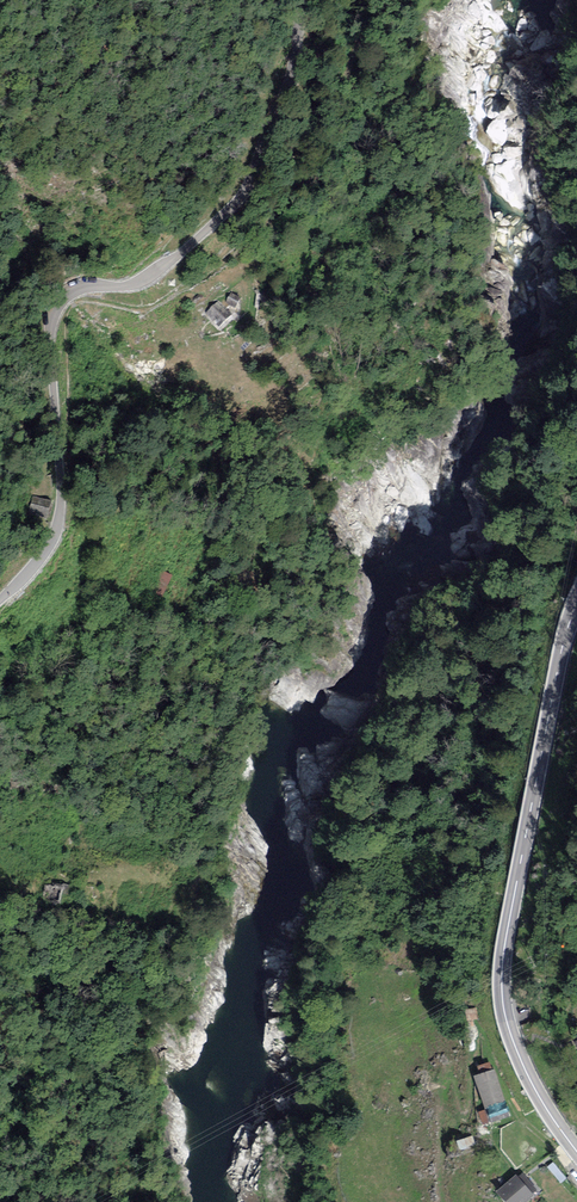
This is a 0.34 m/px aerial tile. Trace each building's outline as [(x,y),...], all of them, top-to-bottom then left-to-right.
[(133,257),(136,261),(144,256),(141,252),(133,257)] [(235,307),(240,298),(231,293),(227,302),(235,307)] [(232,315),(218,300),(204,313),(218,328),(232,315)] [(52,500),(33,496),(29,514),(48,518),(52,500)] [(173,574),(162,569),(151,590),(162,595),(173,574)] [(72,884),(47,884),(47,902),(72,903),(72,884)] [(494,1069),(473,1076),(485,1109),(487,1108),(492,1122),(510,1116),(494,1069)] [(461,1147),(477,1143),(475,1135),(459,1139),(461,1147)] [(516,1174),(496,1192),(505,1201),(527,1201),(534,1195),(532,1193),(536,1189),(522,1173),(518,1177),(516,1174)]
